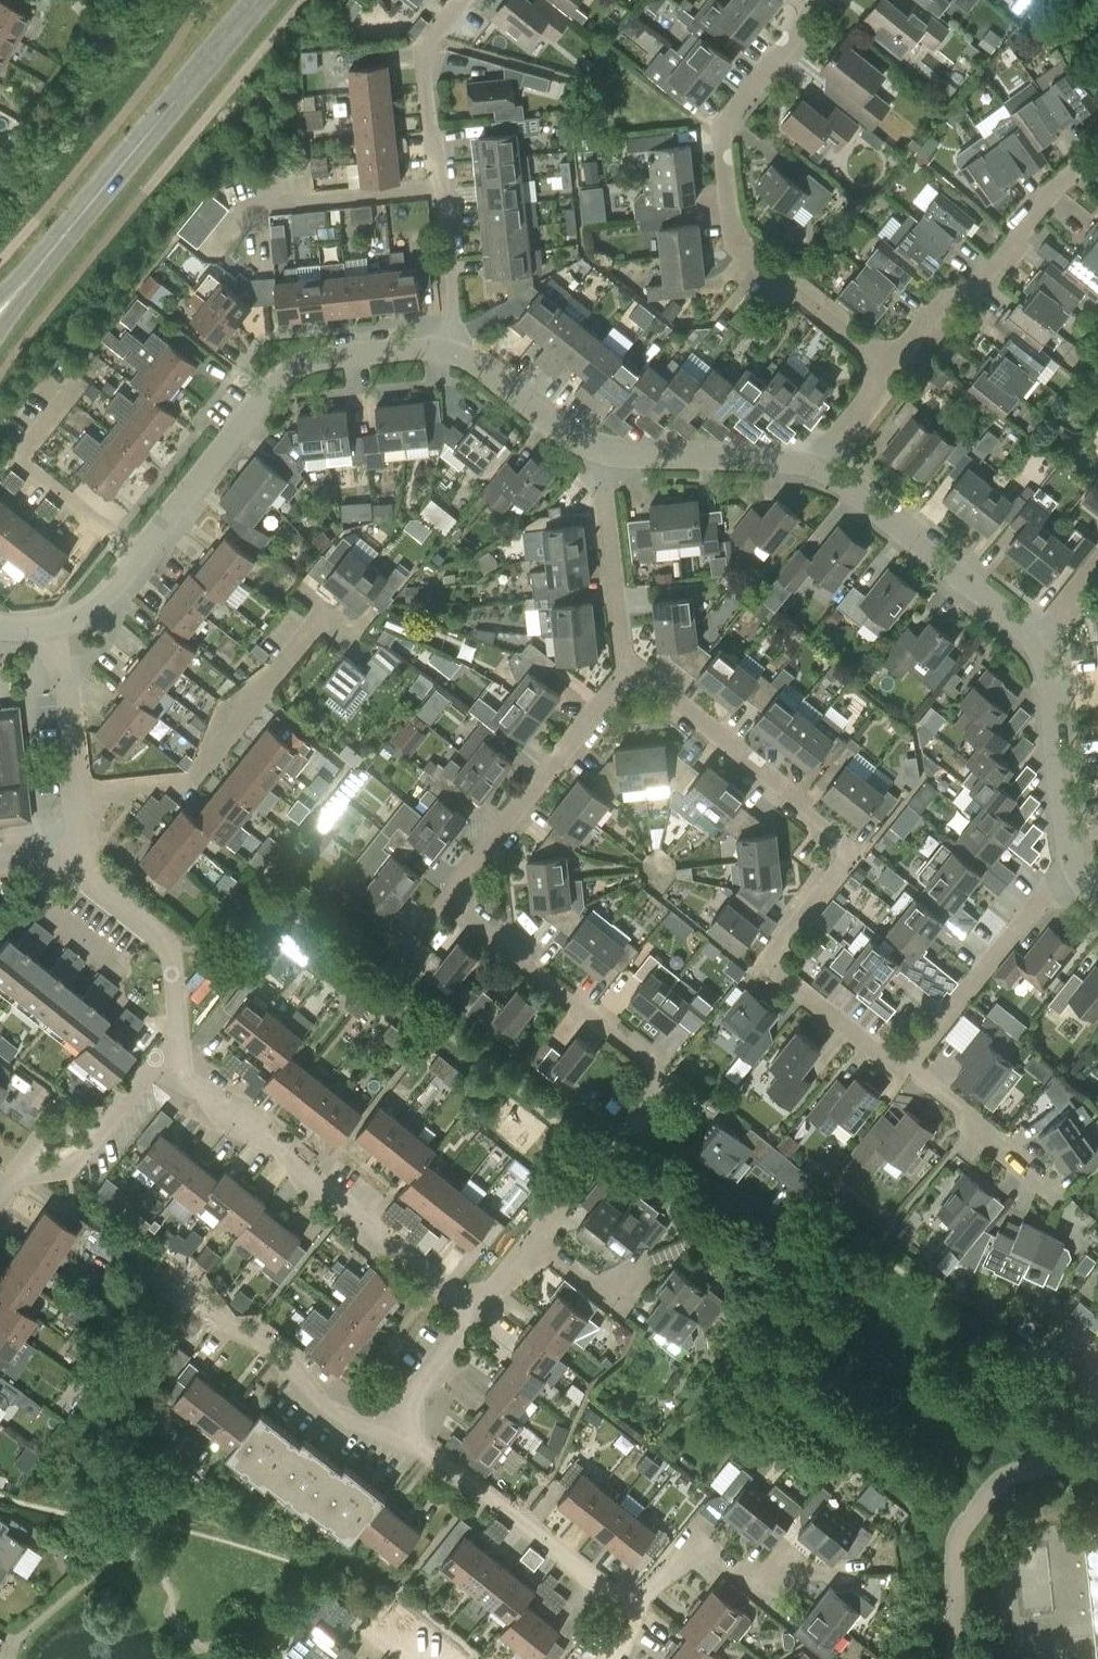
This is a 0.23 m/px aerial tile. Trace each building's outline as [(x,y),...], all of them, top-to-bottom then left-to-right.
[(537,8),(527,0),(508,0),(493,18),(508,30),(513,23),(531,37),(540,27),(553,38),(570,17),(549,0),(543,0),(537,8)] [(569,13),(580,0),(553,0),(569,13)] [(656,11),(665,0),(645,0),(644,2),(656,11)] [(715,34),(718,36),(726,25),(747,42),(765,20),(740,0),(731,0),(725,8),(715,0),(711,0),(697,19),(715,34)] [(765,20),(781,0),(740,0),(765,20)] [(947,29),(911,0),(882,0),(862,24),(901,56),(918,35),(933,47),(947,29)] [(947,0),(930,0),(926,6),(939,16),(950,2),(947,0)] [(18,39),(30,19),(0,1),(0,29),(18,39)] [(407,33),(414,39),(428,22),(421,16),(407,33)] [(708,43),(715,34),(697,19),(694,17),(686,27),(700,39),(685,58),(716,82),(732,62),(708,43)] [(640,28),(630,20),(621,30),(628,35),(635,34),(640,28)] [(6,60),(18,39),(0,29),(0,56),(6,60)] [(871,125),(888,104),(870,90),(884,73),(849,46),(855,38),(852,36),(824,71),(827,74),(827,90),(871,125)] [(971,44),(964,53),(974,61),(981,53),(971,44)] [(699,103),(716,82),(685,58),(671,47),(665,54),(662,52),(645,73),(668,92),(675,84),(699,103)] [(349,68),(352,92),(391,88),(388,64),(370,66),(369,53),(342,56),(343,69),(349,68)] [(317,74),(315,54),(302,55),(304,75),(317,74)] [(514,67),(557,77),(559,68),(516,58),(514,67)] [(1076,119),(1096,104),(1071,69),(1064,59),(1037,78),(1045,90),(1042,93),(1065,125),(1075,118),(1076,119)] [(503,65),(504,79),(469,83),(472,112),(494,110),(495,120),(524,117),(522,104),(515,105),(513,87),(520,86),(521,84),(524,71),(503,65)] [(549,78),(524,71),(521,84),(546,91),(549,78)] [(1003,103),(1011,113),(1013,115),(1020,125),(1038,148),(1057,133),(1056,132),(1065,125),(1042,93),(1041,94),(1031,81),(1003,103)] [(354,115),(393,111),(391,88),(352,92),(354,115)] [(836,107),(827,118),(803,99),(783,124),(814,149),(826,134),(838,144),(835,148),(839,150),(858,126),(836,107)] [(306,120),(322,119),(321,109),(305,111),(306,120)] [(393,111),(354,115),(356,138),(395,134),(393,111)] [(1026,174),(1046,159),(1038,148),(1020,125),(1013,115),(1010,115),(1007,116),(1004,118),(1001,120),(999,122),(997,123),(995,125),(994,127),(993,129),(994,130),(983,138),(990,149),(992,148),(1015,180),(1025,173),(1026,174)] [(322,119),(306,120),(307,130),(323,128),(322,119)] [(557,128),(558,141),(567,140),(566,127),(557,128)] [(870,144),(877,135),(867,127),(860,136),(870,144)] [(520,156),(517,132),(471,137),(474,161),(481,160),(520,156)] [(359,162),(398,158),(395,134),(356,138),(359,162)] [(648,149),(651,177),(693,172),(690,144),(667,146),(666,134),(627,138),(628,151),(648,149)] [(1015,180),(992,148),(990,149),(983,154),(976,146),(971,145),(957,155),(956,161),(986,203),(1007,188),(1006,186),(1015,180)] [(913,158),(924,166),(932,155),(921,146),(913,158)] [(310,167),(327,166),(326,156),(309,157),(310,167)] [(522,179),(520,156),(481,160),(474,161),(475,173),(476,184),(522,179)] [(400,182),(398,158),(359,162),(361,186),(400,182)] [(594,158),(580,160),(584,181),(597,179),(594,158)] [(570,174),(569,162),(560,162),(562,175),(570,174)] [(809,173),(807,175),(789,177),(772,164),(754,186),(791,216),(801,204),(815,215),(832,192),(809,173)] [(327,166),(310,167),(311,177),(327,175),(327,166)] [(696,201),(693,172),(651,177),(641,178),(642,180),(643,180),(645,192),(641,192),(634,201),(635,206),(634,206),(635,220),(640,219),(667,217),(674,216),(673,203),(696,201)] [(570,174),(562,175),(563,188),(572,187),(570,174)] [(524,203),(522,179),(476,184),(477,194),(478,207),(486,207),(524,203)] [(583,221),(604,219),(600,186),(579,188),(583,221)] [(940,191),(925,211),(926,212),(919,221),(950,246),(957,237),(958,238),(974,218),(940,191)] [(209,192),(200,202),(221,219),(229,209),(209,192)] [(192,212),(212,229),(221,219),(200,202),(192,212)] [(536,225),(533,202),(524,203),(486,207),(478,207),(481,231),(527,226),(536,225)] [(361,206),(363,222),(373,221),(371,205),(361,206)] [(363,222),(361,206),(351,207),(353,223),(363,222)] [(565,208),(566,221),(575,220),(574,207),(565,208)] [(324,210),(314,211),(316,227),(325,226),(324,210)] [(314,211),(304,212),(306,228),(316,227),(314,211)] [(212,229),(192,212),(184,222),(204,239),(212,229)] [(944,256),(942,255),(950,246),(919,221),(912,216),(905,225),(903,224),(888,242),(895,248),(894,249),(916,267),(928,276),(944,256)] [(659,229),(662,256),(701,252),(698,224),(668,227),(667,217),(640,219),(641,230),(659,229)] [(575,220),(566,221),(568,234),(576,233),(575,220)] [(196,248),(204,239),(184,222),(176,232),(196,248)] [(1089,229),(1097,237),(1097,225),(1094,222),(1089,229)] [(274,262),(288,260),(284,224),(270,225),(274,262)] [(529,249),(527,226),(481,231),(482,241),(483,254),(490,253),(529,249)] [(1089,229),(1083,236),(1089,241),(1079,253),(1097,269),(1097,237),(1089,229)] [(899,285),(901,286),(916,267),(894,249),(895,248),(888,242),(883,239),(867,259),(869,260),(862,269),(893,294),(899,285)] [(544,272),(541,248),(529,249),(490,253),(483,254),(484,267),(485,278),(506,276),(507,280),(508,298),(517,293),(534,284),(532,274),(544,272)] [(391,253),(393,269),(391,269),(395,309),(420,306),(418,288),(430,286),(427,260),(413,262),(414,267),(406,268),(404,251),(391,253)] [(1097,296),(1097,269),(1079,253),(1078,251),(1067,264),(1063,261),(1058,267),(1084,290),(1096,299),(1097,296)] [(704,280),(701,252),(662,256),(664,284),(646,286),(647,299),(675,296),(673,283),(704,280)] [(1031,278),(1069,309),(1084,290),(1058,267),(1051,262),(1041,275),(1036,271),(1031,278)] [(349,314),(344,274),(343,263),(320,265),(321,277),(325,316),(349,314)] [(320,265),(296,268),(302,319),(325,316),(321,277),(320,265)] [(296,268),(284,269),(285,281),(274,282),(273,277),(260,279),(263,306),(276,304),(278,322),(302,319),(296,268)] [(368,272),(372,311),(395,309),(391,269),(368,272)] [(885,303),(893,294),(862,269),(855,278),(853,277),(837,297),(871,324),(887,304),(885,303)] [(195,293),(205,301),(236,325),(251,307),(263,306),(260,279),(247,281),(236,294),(209,272),(194,291),(195,293)] [(344,274),(349,314),(372,311),(368,272),(345,274),(344,274)] [(153,298),(165,284),(152,274),(141,288),(153,298)] [(517,293),(508,298),(524,310),(511,327),(523,336),(528,330),(537,338),(561,307),(571,294),(551,278),(541,291),(534,285),(534,284),(517,293)] [(1071,310),(1069,309),(1031,278),(1026,285),(1031,289),(1021,301),(1053,329),(1055,329),(1071,310)] [(626,309),(633,300),(623,292),(619,298),(620,305),(626,309)] [(236,325),(205,301),(195,293),(188,301),(198,310),(190,320),(221,345),(236,325)] [(682,308),(673,300),(663,313),(672,320),(682,308)] [(1011,326),(1039,347),(1053,329),(1021,301),(1020,301),(1010,313),(1006,310),(1000,317),(1011,326)] [(629,316),(644,328),(655,315),(640,303),(629,316)] [(545,369),(581,323),(561,307),(537,338),(546,345),(534,360),(545,369)] [(130,308),(121,320),(132,328),(141,317),(130,308)] [(577,370),(602,339),(581,323),(545,369),(556,378),(568,363),(577,370)] [(1000,348),(1001,350),(1034,375),(1050,356),(1039,347),(1011,326),(1006,333),(1010,336),(1000,348)] [(696,347),(710,329),(692,331),(685,340),(696,347)] [(118,339),(108,330),(101,339),(112,347),(118,339)] [(126,330),(118,339),(131,349),(179,386),(195,366),(152,332),(143,343),(126,330)] [(586,401),(622,356),(602,339),(577,370),(587,378),(575,393),(586,401)] [(142,391),(163,406),(178,386),(131,349),(124,358),(139,369),(129,381),(142,391)] [(986,358),(980,364),(1018,396),(1020,396),(1036,377),(1034,375),(1001,350),(991,362),(986,358)] [(609,395),(618,402),(642,372),(622,356),(586,401),(597,410),(609,395)] [(780,370),(799,385),(775,416),(767,426),(778,435),(799,409),(808,417),(833,386),(812,369),(805,378),(786,363),(780,370)] [(670,381),(669,380),(648,364),(642,372),(618,402),(612,410),(623,420),(636,404),(645,412),(670,381)] [(1003,415),(1018,396),(980,364),(975,371),(979,375),(969,387),(1003,415)] [(668,405),(677,412),(701,381),(681,365),(669,380),(670,381),(645,412),(637,422),(647,431),(668,405)] [(701,406),(710,414),(734,383),(713,366),(701,381),(677,412),(689,422),(701,406)] [(942,390),(950,379),(934,366),(925,377),(942,390)] [(747,367),(734,383),(710,414),(721,422),(733,407),(743,415),(767,383),(747,367)] [(775,416),(799,385),(780,370),(779,369),(767,383),(743,415),(754,423),(766,408),(775,416)] [(910,392),(916,398),(929,382),(922,377),(910,392)] [(106,381),(101,388),(110,395),(115,388),(106,381)] [(100,392),(92,386),(86,394),(94,400),(100,392)] [(175,416),(163,406),(142,391),(133,402),(119,391),(111,400),(158,437),(175,416)] [(404,446),(399,399),(391,400),(392,405),(375,407),(378,435),(364,436),(367,468),(383,467),(382,460),(405,458),(404,446)] [(442,447),(439,421),(426,423),(424,401),(407,403),(407,399),(399,399),(404,446),(405,458),(405,459),(429,457),(428,449),(442,447)] [(109,431),(142,457),(158,437),(111,400),(104,409),(118,420),(109,431)] [(933,428),(931,431),(913,417),(919,408),(908,400),(891,421),(902,429),(885,450),(905,466),(935,429),(933,428)] [(349,438),(346,410),(330,411),(329,407),(321,408),(326,455),(327,466),(364,463),(362,436),(349,438)] [(326,455),(321,408),(314,408),(314,413),(298,415),(300,432),(289,433),(273,452),(281,459),(298,472),(304,465),(308,468),(327,466),(326,455)] [(439,419),(439,421),(442,447),(439,454),(459,470),(468,460),(481,471),(508,437),(481,415),(465,435),(453,424),(450,428),(439,419)] [(1032,420),(1028,426),(1033,430),(1037,424),(1032,420)] [(909,463),(928,479),(945,457),(955,465),(966,452),(972,444),(964,437),(956,446),(935,429),(905,466),(906,467),(909,463)] [(79,440),(125,478),(142,457),(109,431),(100,443),(86,431),(79,440)] [(109,498),(125,478),(79,440),(71,449),(86,461),(76,473),(109,498)] [(986,451),(977,444),(972,450),(982,458),(986,451)] [(239,477),(270,502),(279,490),(290,500),(300,488),(295,484),(301,477),(298,472),(281,459),(273,452),(265,462),(257,455),(239,477)] [(957,480),(944,497),(966,515),(990,485),(968,467),(975,459),(966,452),(955,465),(949,474),(950,475),(957,480)] [(532,456),(513,480),(501,470),(482,494),(503,511),(514,497),(528,508),(555,474),(532,456)] [(18,475),(10,469),(0,482),(0,483),(7,488),(18,475)] [(18,475),(7,488),(15,494),(25,481),(18,475)] [(252,523),(270,502),(239,477),(221,499),(238,513),(230,523),(263,549),(271,539),(252,523)] [(1018,494),(1012,502),(990,485),(966,515),(988,532),(1001,516),(1010,523),(1030,497),(1035,491),(1028,485),(1019,496),(1018,494)] [(1040,525),(1051,511),(1039,501),(1046,492),(1039,486),(1035,491),(1030,497),(1010,523),(1020,531),(1007,547),(1027,564),(1051,533),(1040,525)] [(1095,513),(1097,509),(1097,494),(1091,489),(1081,502),(1095,513)] [(681,496),(673,497),(678,544),(702,541),(703,553),(719,552),(716,520),(700,521),(698,499),(682,501),(681,496)] [(42,516),(52,503),(45,497),(35,510),(42,516)] [(678,544),(673,497),(666,498),(666,502),(650,504),(652,527),(638,528),(641,560),(679,556),(678,544)] [(16,513),(0,500),(0,533),(16,513)] [(340,518),(369,517),(369,500),(339,501),(340,518)] [(777,500),(760,521),(749,512),(731,535),(751,551),(760,539),(773,550),(799,517),(777,500)] [(52,503),(42,516),(49,522),(60,508),(52,503)] [(392,503),(374,505),(375,521),(393,519),(392,503)] [(546,544),(547,556),(586,552),(583,525),(563,527),(561,509),(551,510),(551,516),(540,517),(525,526),(527,546),(546,544)] [(0,533),(0,549),(10,557),(33,527),(16,513),(0,533)] [(457,520),(449,513),(438,528),(446,534),(457,520)] [(27,570),(51,541),(33,527),(10,557),(27,570)] [(839,527),(813,560),(801,550),(779,577),(794,589),(810,568),(834,588),(866,548),(839,527)] [(1075,527),(1063,542),(1051,533),(1027,564),(1047,580),(1065,558),(1077,568),(1096,544),(1075,527)] [(322,531),(313,540),(323,551),(332,541),(322,531)] [(212,546),(206,552),(239,579),(255,559),(226,536),(216,549),(212,546)] [(333,595),(340,600),(369,563),(351,549),(354,545),(343,537),(327,557),(336,564),(323,581),(336,591),(333,595)] [(68,555),(51,541),(27,570),(54,592),(71,572),(61,564),(68,555)] [(223,599),(239,579),(206,552),(200,560),(204,563),(195,574),(194,575),(219,596),(223,599)] [(589,580),(586,552),(547,556),(548,570),(531,572),(534,597),(561,594),(560,583),(589,580)] [(387,577),(369,563),(340,600),(345,604),(348,600),(362,611),(380,587),(391,596),(410,571),(399,562),(387,577)] [(863,622),(880,635),(889,624),(916,590),(889,569),(867,596),(853,584),(837,605),(861,625),(863,622)] [(171,588),(204,615),(219,596),(194,575),(195,574),(191,571),(180,584),(177,581),(171,588)] [(654,600),(656,624),(695,620),(693,597),(698,597),(696,582),(669,585),(670,599),(654,600)] [(188,635),(204,615),(171,588),(165,595),(169,598),(159,611),(188,635)] [(418,588),(406,589),(407,602),(419,602),(418,588)] [(535,608),(539,608),(541,635),(594,630),(591,602),(563,605),(561,594),(534,597),(535,608)] [(756,598),(748,608),(759,617),(767,607),(756,598)] [(836,610),(827,621),(835,627),(844,617),(836,610)] [(698,643),(695,620),(656,624),(659,648),(670,647),(671,657),(686,669),(703,648),(698,643)] [(916,638),(906,630),(892,648),(882,661),(900,676),(919,653),(934,666),(954,641),(929,622),(916,638)] [(160,635),(151,646),(180,670),(197,650),(163,623),(156,631),(160,635)] [(390,645),(395,635),(385,629),(379,638),(390,645)] [(597,658),(594,630),(541,635),(542,637),(556,635),(559,662),(597,658)] [(530,642),(523,651),(548,671),(555,662),(534,645),(533,645),(530,642)] [(264,662),(271,653),(258,643),(251,651),(264,662)] [(381,644),(371,657),(361,669),(345,656),(323,683),(333,691),(325,701),(346,718),(367,692),(368,693),(377,682),(380,684),(390,672),(391,673),(402,660),(381,644)] [(131,662),(165,689),(180,670),(151,646),(141,659),(137,655),(131,662)] [(703,648),(686,669),(715,693),(740,662),(721,647),(714,656),(703,648)] [(449,658),(436,651),(429,660),(440,669),(449,658)] [(509,661),(518,686),(512,693),(543,717),(560,695),(541,680),(548,671),(523,651),(516,652),(509,661)] [(843,667),(835,661),(824,674),(832,681),(843,667)] [(165,689),(131,662),(125,670),(130,673),(119,687),(127,693),(128,691),(150,709),(150,708),(158,714),(173,696),(165,689)] [(744,695),(754,703),(771,681),(761,673),(758,676),(740,662),(715,693),(734,708),(744,695)] [(240,666),(234,673),(241,679),(246,671),(240,666)] [(764,711),(778,693),(780,690),(782,691),(794,675),(784,668),(773,682),(771,681),(754,703),(764,711)] [(974,684),(960,702),(968,708),(976,715),(977,714),(993,727),(1000,718),(1007,709),(1018,696),(1006,686),(1004,689),(999,684),(1001,682),(985,670),(974,684)] [(423,696),(432,679),(416,671),(407,688),(423,696)] [(114,700),(108,708),(142,735),(158,714),(150,708),(150,709),(128,691),(127,693),(118,703),(114,700)] [(543,717),(512,693),(498,711),(479,696),(469,709),(483,720),(494,729),(501,720),(525,739),(543,717)] [(773,739),(797,709),(778,693),(764,711),(753,724),(773,739)] [(432,723),(441,711),(427,701),(419,712),(432,723)] [(29,820),(17,706),(0,708),(0,823),(29,820)] [(934,733),(946,718),(931,706),(919,721),(923,724),(934,733)] [(126,754),(142,735),(108,708),(103,715),(107,718),(97,731),(126,754)] [(961,716),(955,724),(968,734),(979,744),(980,743),(992,753),(996,756),(1009,740),(999,731),(993,727),(977,714),(976,715),(968,708),(961,716)] [(797,709),(773,739),(791,754),(816,724),(797,709)] [(824,714),(816,724),(791,754),(810,769),(820,756),(830,764),(847,742),(838,735),(843,729),(824,714)] [(402,717),(388,741),(411,754),(425,730),(402,717)] [(197,718),(189,728),(199,737),(207,727),(197,718)] [(494,729),(483,720),(477,727),(461,748),(471,756),(500,779),(514,761),(510,757),(504,737),(494,729)] [(922,748),(934,733),(923,724),(921,727),(919,729),(922,748)] [(999,731),(1009,740),(1016,732),(1005,724),(999,731)] [(268,726),(253,744),(284,768),(294,776),(309,757),(303,753),(283,737),(268,726)] [(852,738),(848,743),(847,742),(830,764),(840,772),(823,794),(842,809),(866,778),(848,763),(858,751),(861,745),(852,738)] [(396,747),(388,741),(380,752),(388,758),(396,747)] [(973,752),(966,760),(974,766),(983,773),(984,774),(999,786),(1000,785),(1003,782),(1007,776),(1013,769),(1003,761),(996,756),(992,753),(980,743),(979,744),(973,752)] [(284,768),(253,744),(239,763),(269,787),(284,768)] [(665,744),(641,746),(645,785),(669,783),(674,787),(692,765),(676,753),(666,754),(665,744)] [(348,745),(340,755),(354,766),(362,756),(348,745)] [(608,761),(596,776),(617,793),(621,788),(645,785),(641,746),(617,749),(618,760),(608,761)] [(459,751),(468,759),(461,768),(452,760),(445,768),(439,763),(431,772),(458,794),(465,784),(484,799),(500,779),(471,756),(461,748),(459,751)] [(1006,757),(1003,761),(1013,769),(1014,768),(1016,765),(1019,761),(1015,758),(1009,753),(1006,757)] [(186,754),(178,764),(187,771),(193,759),(186,754)] [(927,755),(924,758),(927,775),(932,774),(939,766),(927,755)] [(101,757),(93,767),(102,774),(110,765),(101,757)] [(269,787),(239,763),(224,781),(254,805),(269,787)] [(692,765),(674,787),(704,810),(728,780),(709,764),(702,773),(692,765)] [(881,819),(898,797),(887,789),(892,782),(874,768),(866,778),(842,809),(861,824),(871,811),(881,819)] [(420,799),(429,808),(424,814),(454,837),(469,818),(450,804),(458,794),(431,772),(429,774),(425,769),(418,777),(430,787),(420,799)] [(984,774),(971,790),(976,794),(979,796),(986,802),(986,801),(993,807),(1003,815),(1003,814),(1009,806),(1016,798),(1006,790),(1000,785),(999,786),(984,774)] [(564,798),(594,822),(617,793),(596,776),(588,786),(579,779),(564,798)] [(728,780),(704,810),(733,833),(750,812),(740,803),(747,795),(728,780)] [(210,799),(240,824),(254,805),(224,781),(210,799)] [(1009,786),(1006,790),(1016,798),(1022,791),(1017,787),(1012,782),(1009,786)] [(178,803),(165,793),(159,800),(172,811),(178,803)] [(976,794),(963,810),(968,814),(973,818),(985,827),(996,836),(1006,844),(1007,843),(1013,848),(1019,853),(1023,856),(1029,849),(1024,845),(1019,841),(1018,842),(1015,839),(1012,837),(1015,832),(1019,827),(1011,820),(1003,814),(1003,815),(993,807),(986,801),(986,802),(979,796),(976,794)] [(914,797),(907,805),(919,814),(925,806),(914,797)] [(298,798),(292,805),(305,816),(311,809),(298,798)] [(557,824),(549,833),(571,851),(594,822),(564,798),(549,817),(557,824)] [(225,842),(240,824),(210,799),(195,817),(195,818),(213,832),(225,842)] [(292,805),(286,813),(299,823),(305,816),(292,805)] [(168,825),(199,850),(213,832),(195,818),(195,817),(183,807),(168,825)] [(311,820),(325,831),(334,821),(320,809),(311,820)] [(738,838),(741,860),(780,856),(777,833),(766,834),(765,823),(750,812),(733,833),(738,838)] [(1011,820),(1019,827),(1025,820),(1017,813),(1011,820)] [(454,837),(424,814),(409,833),(399,826),(392,836),(411,851),(419,841),(438,857),(454,837)] [(897,817),(890,827),(901,836),(905,839),(913,830),(897,817)] [(960,835),(955,841),(1008,884),(1016,873),(996,856),(1006,844),(996,836),(985,827),(973,818),(960,835)] [(156,831),(143,820),(137,828),(150,839),(156,831)] [(155,843),(185,867),(199,850),(168,825),(155,843)] [(378,872),(407,895),(422,876),(403,861),(411,851),(392,836),(384,830),(361,859),(378,872)] [(567,857),(571,851),(549,833),(537,849),(538,859),(527,860),(530,885),(569,880),(567,857)] [(269,835),(263,842),(275,853),(281,845),(269,835)] [(881,837),(875,845),(882,850),(888,843),(881,837)] [(943,843),(934,853),(929,859),(968,891),(979,878),(999,895),(1008,884),(955,841),(954,842),(958,845),(953,851),(943,843)] [(263,842),(257,850),(269,860),(275,853),(263,842)] [(163,895),(185,867),(155,843),(141,860),(151,868),(142,879),(163,895)] [(1029,849),(1023,856),(1026,859),(1031,862),(1036,857),(1039,852),(1035,849),(1031,846),(1029,849)] [(782,881),(780,856),(741,860),(743,884),(739,890),(760,907),(772,893),(771,882),(782,881)] [(378,872),(361,859),(338,887),(365,909),(373,899),(392,914),(407,895),(378,872)] [(979,920),(958,903),(968,891),(929,859),(918,873),(918,876),(919,879),(925,884),(920,891),(970,931),(979,920)] [(867,871),(859,865),(853,874),(860,880),(867,871)] [(545,918),(560,930),(583,900),(581,879),(569,880),(530,885),(533,908),(544,907),(545,918)] [(751,919),(760,907),(739,890),(709,928),(739,952),(760,926),(751,919)] [(941,925),(961,941),(970,931),(920,891),(915,898),(906,890),(892,907),(902,914),(901,915),(931,938),(941,925)] [(563,947),(582,962),(612,923),(593,908),(587,916),(580,910),(584,907),(583,900),(560,930),(570,938),(563,947)] [(835,919),(823,909),(814,921),(821,927),(826,931),(835,919)] [(677,914),(671,910),(663,921),(668,925),(677,914)] [(921,951),(931,938),(901,915),(889,930),(908,946),(903,953),(896,947),(895,948),(926,973),(933,978),(941,967),(921,951)] [(0,946),(0,984),(30,1008),(79,1047),(72,1056),(106,1083),(132,1052),(123,1045),(141,1021),(124,1007),(105,1031),(99,1026),(106,1016),(98,1010),(116,986),(99,973),(81,996),(65,983),(83,960),(66,947),(48,970),(32,957),(50,934),(34,921),(16,944),(7,937),(0,946)] [(816,934),(821,927),(814,921),(808,927),(816,933),(816,934)] [(613,922),(612,923),(582,962),(601,977),(611,964),(621,972),(639,950),(627,941),(631,936),(613,922)] [(1020,971),(1036,984),(1044,973),(1051,979),(1075,949),(1050,928),(1039,942),(1037,941),(1024,958),(1014,950),(994,974),(1009,986),(1020,971)] [(300,942),(289,933),(280,945),(291,953),(300,942)] [(872,939),(858,957),(887,980),(897,967),(917,983),(926,973),(895,948),(890,954),(872,939)] [(408,964),(436,985),(444,974),(456,984),(479,956),(459,940),(444,958),(424,943),(408,964)] [(710,942),(703,951),(714,961),(722,952),(710,942)] [(630,1000),(649,1015),(681,976),(651,952),(635,973),(645,981),(630,1000)] [(877,992),(887,980),(858,957),(844,973),(863,988),(857,995),(888,1020),(897,1009),(877,992)] [(825,964),(812,982),(829,996),(843,978),(825,964)] [(1060,1014),(1071,1001),(1093,1019),(1097,1013),(1097,967),(1097,966),(1085,981),(1074,972),(1048,1004),(1060,1014)] [(698,990),(681,976),(649,1015),(668,1030),(677,1019),(693,1032),(719,1000),(702,986),(698,990)] [(469,1008),(466,1013),(480,996),(463,983),(453,996),(469,1008)] [(226,1025),(244,1040),(268,1010),(239,987),(223,1007),(234,1016),(226,1025)] [(484,991),(480,996),(466,1013),(493,1035),(503,1022),(516,1032),(538,1004),(518,988),(504,1007),(484,991)] [(744,1039),(736,1048),(755,1063),(773,1041),(761,1032),(776,1014),(747,990),(722,1021),(744,1039)] [(344,1007),(351,1013),(362,1000),(354,994),(344,1007)] [(362,1000),(351,1013),(359,1019),(360,1018),(369,1006),(362,1000)] [(268,1010),(244,1040),(261,1054),(285,1023),(268,1010)] [(942,1036),(958,1049),(977,1025),(961,1012),(942,1036)] [(1026,1025),(1014,1015),(1004,1028),(1016,1038),(1026,1025)] [(988,1017),(983,1024),(1006,1042),(1012,1036),(988,1017)] [(285,1023),(261,1054),(278,1067),(289,1055),(303,1037),(285,1023)] [(391,1023),(381,1036),(388,1042),(398,1029),(391,1023)] [(994,1108),(1009,1089),(999,1081),(1012,1064),(985,1043),(991,1036),(979,1026),(963,1047),(974,1055),(956,1078),(994,1108)] [(395,1048),(405,1035),(398,1029),(388,1042),(395,1048)] [(812,1084),(801,1075),(822,1049),(799,1031),(772,1064),(783,1073),(769,1091),(792,1109),(812,1084)] [(1,1036),(0,1037),(0,1053),(3,1055),(12,1044),(1,1036)] [(528,1059),(553,1080),(562,1070),(574,1080),(597,1051),(578,1036),(563,1055),(545,1039),(528,1059)] [(282,1100),(307,1070),(289,1055),(278,1067),(264,1085),(282,1100)] [(429,1067),(436,1073),(446,1061),(439,1055),(429,1067)] [(253,1064),(245,1058),(235,1071),(243,1077),(253,1064)] [(455,1088),(465,1076),(446,1061),(436,1073),(443,1079),(455,1088)] [(260,1070),(253,1064),(243,1077),(250,1082),(260,1070)] [(1045,1084),(1054,1073),(1043,1064),(1034,1075),(1045,1084)] [(307,1070),(282,1100),(303,1116),(327,1086),(307,1070)] [(854,1135),(866,1119),(863,1117),(879,1096),(876,1094),(878,1092),(867,1083),(865,1085),(856,1078),(837,1101),(826,1093),(808,1115),(829,1133),(838,1122),(854,1135)] [(487,1085),(480,1079),(470,1091),(477,1097),(487,1085)] [(319,1129),(343,1098),(327,1086),(303,1116),(319,1129)] [(1052,1153),(1084,1130),(1081,1126),(1093,1118),(1083,1103),(1076,1108),(1069,1097),(1032,1121),(1040,1133),(1039,1134),(1052,1153)] [(362,1113),(343,1098),(319,1129),(338,1144),(362,1113)] [(355,1135),(374,1151),(399,1120),(380,1105),(355,1135)] [(912,1172),(924,1157),(918,1152),(935,1132),(908,1110),(884,1139),(872,1129),(852,1154),(874,1171),(889,1153),(912,1172)] [(137,1161),(157,1178),(181,1149),(169,1139),(172,1135),(164,1128),(169,1122),(158,1114),(145,1130),(155,1139),(137,1161)] [(761,1160),(773,1145),(750,1127),(741,1138),(717,1119),(694,1148),(730,1178),(751,1152),(761,1160)] [(399,1120),(374,1151),(392,1165),(417,1135),(399,1120)] [(1097,1148),(1084,1130),(1052,1153),(1065,1171),(1069,1168),(1087,1171),(1097,1164),(1097,1147),(1097,1148)] [(417,1135),(392,1165),(410,1180),(426,1162),(436,1150),(417,1135)] [(181,1149),(157,1178),(176,1193),(203,1160),(196,1154),(192,1158),(181,1149)] [(801,1194),(813,1178),(790,1159),(777,1175),(801,1194)] [(211,1166),(203,1160),(176,1193),(197,1209),(203,1201),(220,1179),(218,1178),(208,1170),(211,1166)] [(418,1206),(443,1175),(426,1162),(410,1180),(400,1192),(418,1206)] [(222,1216),(249,1183),(241,1177),(238,1181),(225,1170),(218,1178),(220,1179),(203,1201),(197,1209),(202,1214),(209,1205),(222,1216)] [(955,1192),(938,1212),(955,1225),(945,1237),(952,1243),(965,1254),(984,1230),(985,1229),(972,1219),(983,1206),(991,1196),(964,1174),(951,1189),(955,1192)] [(443,1175),(418,1206),(436,1220),(460,1189),(443,1175)] [(577,1229),(598,1245),(630,1206),(629,1205),(622,1213),(603,1197),(613,1184),(602,1176),(581,1203),(591,1211),(577,1229)] [(95,1193),(106,1202),(119,1186),(108,1178),(95,1193)] [(249,1183),(222,1216),(240,1231),(241,1232),(262,1207),(266,1203),(253,1192),(256,1189),(249,1183)] [(453,1234),(478,1203),(460,1189),(436,1220),(453,1234)] [(505,1225),(478,1203),(453,1234),(471,1248),(479,1238),(489,1246),(505,1225)] [(414,1211),(406,1205),(397,1218),(404,1224),(414,1211)] [(650,1222),(630,1206),(598,1245),(605,1238),(625,1255),(639,1237),(651,1247),(668,1226),(655,1216),(650,1222)] [(152,1223),(132,1207),(124,1217),(144,1233),(152,1223)] [(237,1235),(257,1251),(284,1218),(277,1212),(273,1216),(262,1207),(241,1232),(240,1231),(237,1235)] [(43,1209),(29,1230),(61,1252),(75,1232),(79,1235),(87,1224),(65,1209),(57,1219),(43,1209)] [(414,1211),(404,1224),(411,1229),(421,1217),(414,1211)] [(774,1213),(769,1213),(765,1219),(773,1225),(780,1217),(774,1213)] [(284,1218),(257,1251),(269,1261),(262,1269),(269,1275),(280,1284),(307,1251),(297,1243),(301,1238),(288,1227),(291,1223),(284,1218)] [(152,1223),(149,1227),(155,1232),(161,1225),(155,1219),(152,1223)] [(1019,1282),(1023,1273),(1043,1231),(1022,1221),(1019,1227),(1008,1222),(1003,1232),(998,1230),(983,1265),(1019,1282)] [(190,1253),(204,1236),(194,1228),(186,1238),(178,1231),(168,1243),(190,1253)] [(61,1252),(29,1230),(16,1249),(48,1271),(61,1252)] [(713,1240),(710,1230),(697,1234),(701,1245),(713,1240)] [(984,1230),(965,1254),(959,1262),(975,1269),(992,1234),(984,1230)] [(1043,1231),(1023,1273),(1057,1288),(1070,1257),(1067,1249),(1061,1246),(1064,1240),(1043,1231)] [(448,1238),(441,1233),(431,1245),(438,1251),(448,1238)] [(207,1244),(195,1260),(209,1271),(221,1256),(207,1244)] [(3,1268),(35,1290),(48,1271),(16,1249),(3,1268)] [(937,1265),(947,1274),(960,1258),(950,1250),(937,1265)] [(1075,1268),(1085,1275),(1096,1261),(1086,1254),(1075,1268)] [(334,1269),(340,1273),(345,1267),(339,1262),(334,1269)] [(346,1266),(339,1275),(386,1312),(402,1291),(369,1265),(360,1277),(346,1266)] [(710,1289),(707,1292),(675,1266),(657,1289),(665,1295),(665,1296),(698,1321),(707,1328),(727,1302),(710,1289)] [(22,1309),(35,1290),(3,1268),(0,1272),(0,1294),(2,1296),(22,1309)] [(106,1283),(93,1273),(88,1280),(101,1290),(106,1283)] [(219,1273),(211,1280),(221,1294),(230,1287),(219,1273)] [(337,1307),(369,1333),(386,1312),(339,1275),(332,1284),(346,1295),(337,1307)] [(553,1302),(543,1314),(574,1337),(584,1345),(600,1325),(574,1304),(584,1293),(565,1278),(556,1289),(556,1290),(549,1298),(553,1302)] [(240,1290),(231,1301),(240,1308),(249,1297),(240,1290)] [(22,1309),(2,1296),(0,1299),(0,1323),(21,1338),(34,1318),(22,1309)] [(688,1333),(698,1321),(665,1296),(648,1317),(658,1325),(649,1336),(680,1359),(693,1343),(691,1335),(688,1333)] [(72,1303),(66,1311),(80,1320),(85,1313),(72,1303)] [(307,1315),(354,1353),(369,1333),(337,1307),(328,1318),(314,1306),(307,1315)] [(296,1309),(291,1316),(299,1321),(304,1315),(296,1309)] [(66,1311),(61,1319),(74,1328),(80,1320),(66,1311)] [(1097,1327),(1097,1316),(1093,1313),(1085,1323),(1095,1331),(1097,1327)] [(524,1329),(558,1356),(574,1337),(543,1314),(534,1325),(530,1322),(524,1329)] [(337,1374),(354,1353),(307,1315),(299,1325),(314,1336),(304,1348),(337,1374)] [(21,1338),(0,1323),(0,1368),(4,1371),(12,1360),(7,1357),(21,1338)] [(542,1376),(543,1375),(558,1356),(524,1329),(518,1337),(522,1340),(511,1353),(516,1357),(516,1356),(542,1376)] [(623,1329),(616,1336),(619,1341),(625,1346),(631,1335),(623,1329)] [(85,1352),(71,1343),(66,1351),(79,1361),(85,1352)] [(190,1355),(178,1346),(161,1367),(173,1376),(190,1355)] [(503,1364),(497,1372),(531,1399),(547,1378),(543,1375),(542,1376),(516,1356),(516,1357),(507,1368),(503,1364)] [(198,1368),(188,1360),(175,1377),(185,1385),(198,1368)] [(1086,1383),(1097,1393),(1097,1368),(1086,1383)] [(173,1403),(193,1419),(217,1389),(205,1380),(208,1376),(200,1369),(173,1403)] [(515,1418),(516,1417),(531,1399),(497,1372),(491,1379),(495,1382),(485,1395),(493,1402),(515,1418)] [(14,1401),(17,1397),(26,1403),(29,1399),(20,1392),(22,1391),(0,1376),(0,1404),(14,1401)] [(573,1379),(566,1389),(579,1399),(584,1389),(573,1379)] [(217,1389),(193,1419),(213,1434),(240,1401),(232,1395),(229,1399),(217,1389)] [(28,1406),(29,1412),(35,1416),(43,1405),(33,1399),(28,1406)] [(240,1401),(213,1434),(231,1449),(232,1450),(255,1420),(243,1411),(247,1406),(240,1401)] [(474,1417),(512,1448),(508,1443),(524,1424),(516,1417),(515,1418),(493,1402),(484,1413),(480,1410),(474,1417)] [(590,1408),(584,1417),(597,1426),(603,1417),(590,1408)] [(359,1532),(383,1502),(386,1498),(345,1466),(342,1469),(304,1439),(301,1443),(261,1412),(255,1420),(232,1450),(231,1449),(226,1455),(266,1487),(269,1483),(309,1515),(312,1511),(351,1542),(359,1532)] [(497,1468),(512,1448),(474,1417),(468,1424),(472,1428),(462,1440),(475,1450),(466,1460),(486,1476),(494,1466),(497,1468)] [(551,1435),(564,1440),(569,1428),(555,1423),(551,1435)] [(535,1455),(548,1465),(558,1453),(544,1442),(535,1455)] [(653,1460),(646,1454),(635,1466),(643,1473),(653,1460)] [(721,1490),(737,1465),(726,1458),(710,1483),(721,1490)] [(559,1503),(577,1518),(601,1488),(583,1473),(586,1469),(575,1460),(559,1481),(570,1489),(559,1503)] [(650,1479),(661,1467),(653,1460),(643,1473),(650,1479)] [(669,1463),(664,1469),(670,1473),(674,1467),(669,1463)] [(723,1512),(741,1526),(765,1496),(749,1482),(753,1477),(742,1467),(720,1494),(730,1503),(723,1512)] [(868,1482),(856,1497),(871,1509),(883,1495),(868,1482)] [(768,1549),(779,1535),(803,1507),(775,1484),(765,1496),(741,1526),(768,1549)] [(815,1548),(840,1518),(822,1503),(830,1493),(822,1486),(804,1509),(812,1516),(797,1533),(815,1548)] [(595,1533),(619,1503),(601,1488),(577,1518),(595,1533)] [(383,1502),(359,1532),(378,1547),(405,1513),(397,1507),(394,1511),(383,1502)] [(619,1503),(595,1533),(613,1547),(638,1517),(619,1503)] [(412,1519),(405,1513),(378,1547),(398,1563),(422,1533),(409,1522),(412,1519)] [(14,1570),(29,1548),(14,1537),(23,1524),(11,1515),(7,1520),(0,1516),(0,1561),(14,1570)] [(656,1532),(638,1517),(613,1547),(632,1563),(643,1549),(654,1557),(670,1537),(660,1528),(656,1532)] [(495,1518),(485,1531),(493,1537),(503,1525),(495,1518)] [(862,1526),(857,1532),(840,1518),(815,1548),(832,1562),(837,1557),(856,1556),(873,1535),(862,1526)] [(510,1531),(503,1525),(493,1537),(500,1543),(510,1531)] [(1083,1527),(1097,1658),(1097,1525),(1083,1527)] [(431,1557),(459,1580),(483,1549),(465,1535),(457,1545),(447,1537),(431,1557)] [(70,1566),(78,1555),(67,1547),(63,1553),(64,1562),(70,1566)] [(530,1547),(520,1559),(527,1565),(528,1565),(538,1553),(530,1547)] [(483,1549),(459,1580),(476,1594),(500,1563),(483,1549)] [(535,1571),(545,1559),(538,1553),(528,1565),(535,1571)] [(14,1570),(0,1561),(0,1590),(14,1570)] [(493,1608),(518,1578),(500,1563),(476,1594),(493,1608)] [(518,1578),(493,1608),(510,1622),(525,1604),(535,1591),(518,1578)] [(815,1605),(846,1629),(860,1612),(866,1617),(874,1607),(853,1589),(835,1592),(830,1587),(815,1605)] [(545,1598),(543,1601),(550,1607),(560,1594),(553,1588),(545,1598)] [(737,1639),(749,1624),(749,1616),(713,1588),(703,1600),(699,1597),(693,1604),(727,1631),(737,1639)] [(344,1645),(328,1633),(339,1618),(349,1627),(357,1617),(328,1593),(310,1615),(317,1621),(316,1623),(304,1639),(300,1636),(285,1655),(290,1658),(333,1658),(344,1645)] [(558,1613),(568,1601),(560,1594),(550,1607),(558,1613)] [(518,1647),(542,1617),(525,1604),(510,1622),(501,1633),(518,1647)] [(711,1650),(712,1649),(727,1631),(693,1604),(687,1612),(691,1615),(681,1628),(689,1634),(690,1633),(711,1650)] [(831,1647),(846,1629),(815,1605),(801,1623),(794,1634),(825,1658),(831,1658),(837,1652),(831,1647)] [(542,1617),(518,1647),(533,1658),(557,1658),(565,1649),(553,1640),(560,1632),(542,1617)] [(670,1650),(682,1658),(718,1658),(720,1656),(712,1649),(711,1650),(690,1633),(689,1634),(680,1645),(676,1642),(670,1650)] [(344,1645),(333,1658),(351,1658),(355,1654),(344,1645)] [(670,1650),(665,1657),(667,1658),(682,1658),(670,1650)] [(793,1658),(812,1658),(799,1650),(793,1658)]
